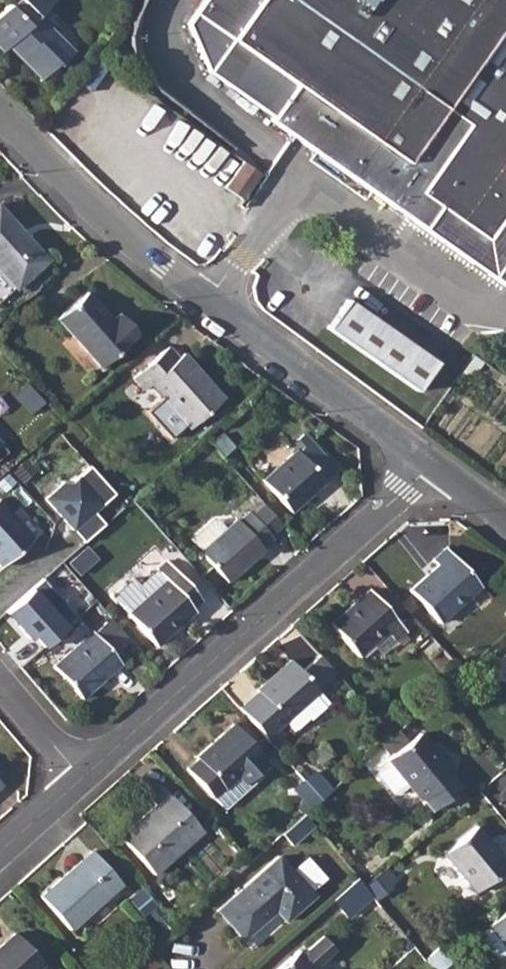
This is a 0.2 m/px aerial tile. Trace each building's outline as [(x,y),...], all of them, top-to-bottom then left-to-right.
[(0,10),(0,51),(1,52),(7,46),(40,79),(57,62),(59,64),(74,51),(39,15),(53,0),(15,0),(9,6),(7,3),(0,10)] [(196,11),(231,36),(295,83),(272,115),(270,119),(378,196),(422,226),(423,228),(439,205),(487,237),(505,210),(505,0),(204,0),(196,11)] [(272,115),(295,83),(231,36),(208,68),(272,115)] [(244,160),(229,179),(246,190),(260,170),(244,159),(244,160)] [(229,179),(224,185),(241,197),(246,190),(229,179)] [(378,196),(372,204),(392,233),(409,245),(422,226),(378,196)] [(13,289),(45,259),(0,209),(0,274),(13,289)] [(86,290),(56,318),(99,366),(137,333),(119,312),(111,319),(86,290)] [(434,366),(345,300),(325,329),(413,395),(434,366)] [(166,347),(131,378),(142,389),(148,385),(187,429),(221,399),(181,354),(176,358),(166,347)] [(25,384),(12,396),(28,415),(41,403),(25,384)] [(290,444),(294,449),(297,451),(308,441),(302,434),(290,444)] [(297,451),(294,449),(261,479),(289,511),(322,481),(321,479),(333,469),(308,441),(297,451)] [(42,498),(70,530),(91,512),(111,494),(87,465),(68,482),(61,481),(42,498)] [(249,512),(270,535),(281,525),(260,502),(249,512)] [(1,565),(32,538),(0,503),(0,565),(1,565)] [(199,550),(198,551),(225,582),(262,549),(260,547),(271,537),(270,535),(249,512),(248,510),(236,520),(235,519),(223,528),(216,520),(211,519),(192,536),(191,541),(199,550)] [(91,512),(70,530),(81,542),(102,524),(91,512)] [(435,564),(407,588),(437,622),(479,584),(444,547),(430,560),(435,564)] [(123,588),(111,597),(154,645),(192,611),(190,609),(200,599),(165,561),(138,584),(133,578),(122,588),(123,588)] [(46,581),(7,613),(33,644),(39,639),(49,651),(74,630),(49,600),(57,594),(46,581)] [(411,629),(420,621),(385,581),(375,590),(411,629)] [(445,619),(453,629),(492,597),(484,587),(445,619)] [(367,589),(329,624),(356,655),(383,631),(392,640),(403,630),(367,589)] [(105,621),(93,632),(113,655),(125,644),(105,621)] [(113,655),(93,632),(92,631),(53,666),(81,697),(120,662),(113,655)] [(257,693),(238,709),(264,738),(283,722),(292,732),(307,718),(308,720),(326,703),(316,691),(328,680),(334,674),(318,656),(301,672),(290,660),(255,691),(257,693)] [(197,760),(186,769),(210,796),(211,795),(221,805),(226,806),(256,780),(255,772),(266,763),(260,755),(233,724),(195,757),(197,760)] [(385,760),(386,761),(406,785),(418,800),(421,798),(431,811),(459,787),(450,775),(451,774),(419,733),(385,760)] [(389,735),(378,746),(384,753),(396,743),(389,735)] [(406,785),(386,761),(377,769),(375,773),(390,793),(396,792),(406,785)] [(311,772),(301,780),(318,799),(328,790),(311,772)] [(301,780),(292,788),(309,807),(318,799),(301,780)] [(144,821),(123,840),(152,873),(201,830),(162,786),(150,797),(155,804),(140,817),(144,821)] [(302,813),(279,834),(289,844),(312,824),(302,813)] [(140,817),(118,836),(123,840),(144,821),(140,817)] [(443,853),(475,893),(505,866),(505,864),(474,826),(443,853)] [(91,851),(40,896),(68,928),(120,883),(91,851)] [(278,856),(215,911),(242,939),(273,911),(283,921),(312,896),(278,856)] [(355,877),(332,898),(346,914),(369,894),(362,886),(355,877)] [(489,928),(505,950),(505,912),(488,927),(489,928)] [(489,928),(480,935),(479,941),(495,960),(500,960),(505,955),(505,950),(489,928)] [(0,944),(0,968),(36,968),(42,964),(14,932),(0,944)] [(301,953),(313,966),(333,949),(321,935),(301,953)] [(276,968),(315,968),(313,966),(301,953),(298,950),(276,968)] [(434,963),(440,968),(458,968),(445,954),(434,963)]
